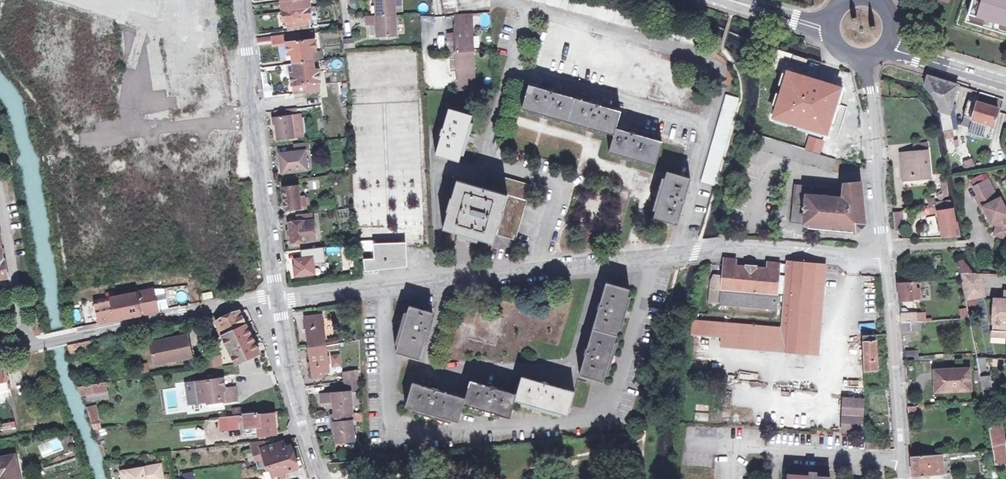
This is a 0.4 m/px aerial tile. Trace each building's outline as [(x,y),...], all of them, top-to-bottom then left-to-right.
[(376,2),(377,15),(396,15),(395,0),(376,0),(376,2)] [(444,13),(457,12),(456,0),(443,0),(444,13)] [(972,14),(1005,25),(1005,0),(976,0),(972,14)] [(284,9),(298,8),(297,1),(283,3),(284,9)] [(298,8),(300,28),(311,27),(311,19),(312,19),(310,6),(298,8)] [(288,30),(300,28),(298,8),(284,9),(286,23),(287,22),(288,30)] [(475,89),(471,14),(456,14),(456,26),(455,26),(455,31),(456,52),(457,70),(458,79),(459,79),(459,90),(475,89)] [(396,35),(396,15),(377,15),(366,16),(367,24),(369,24),(377,23),(377,35),(380,35),(393,35),(396,35)] [(924,23),(912,20),(911,25),(923,28),(924,23)] [(369,35),(377,35),(377,23),(369,24),(369,35)] [(312,31),(273,36),(274,45),(288,44),(289,54),(293,54),(295,72),(292,72),(293,85),(294,85),(295,93),(319,90),(318,82),(320,82),(319,70),(317,70),(315,51),(316,51),(315,39),(313,39),(312,31)] [(456,52),(455,31),(448,31),(449,52),(450,52),(456,52)] [(270,36),(257,38),(258,44),(271,42),(270,36)] [(352,39),(345,40),(346,48),(353,47),(352,39)] [(843,87),(786,70),(770,118),(827,136),(843,87)] [(934,101),(938,108),(949,112),(957,86),(927,76),(925,84),(924,87),(930,95),(934,101)] [(621,112),(529,85),(523,108),(614,134),(609,151),(655,165),(662,141),(616,128),(621,112)] [(980,93),(977,103),(970,100),(964,117),(994,127),(998,114),(1000,115),(1001,113),(1005,114),(1005,101),(980,93)] [(725,95),(723,101),(700,182),(714,186),(738,99),(725,95)] [(953,130),(949,112),(938,108),(940,113),(942,119),(943,123),(945,131),(953,130)] [(473,116),(449,109),(436,154),(459,162),(473,116)] [(289,116),(288,110),(276,112),(277,118),(276,118),(279,139),(294,137),(292,126),(291,116),(289,116)] [(809,136),(804,150),(820,154),(825,141),(809,136)] [(310,150),(309,141),(294,144),(296,153),(281,155),(283,166),(279,167),(281,174),(309,170),(306,151),(310,150)] [(915,145),(915,153),(927,152),(926,144),(915,145)] [(915,153),(901,155),(904,181),(913,180),(913,177),(930,175),(927,152),(915,153)] [(972,158),(962,162),(964,169),(975,165),(972,158)] [(691,179),(667,172),(653,217),(677,224),(691,179)] [(516,233),(530,186),(487,173),(483,184),(484,185),(484,188),(457,180),(443,228),(493,243),(497,230),(498,228),(516,233)] [(307,182),(309,190),(318,188),(317,180),(307,182)] [(826,186),(794,184),(792,200),(792,208),(790,222),(808,223),(828,225),(828,229),(851,231),(851,227),(858,219),(864,219),(860,181),(843,182),(842,200),(835,199),(836,187),(826,186)] [(292,184),(285,185),(288,210),(300,209),(298,186),(293,186),(292,184)] [(947,193),(943,189),(938,195),(941,198),(947,193)] [(978,198),(982,208),(997,200),(992,191),(978,198)] [(950,199),(939,202),(945,237),(957,237),(950,199)] [(997,200),(982,208),(979,209),(984,220),(986,219),(995,236),(998,234),(1000,239),(1000,247),(1005,246),(1005,216),(1003,210),(1002,211),(997,200)] [(316,237),(312,212),(297,214),(298,223),(290,224),(293,242),(308,240),(307,237),(316,237)] [(893,214),(895,235),(906,234),(905,214),(893,214)] [(927,218),(930,232),(938,230),(934,216),(927,218)] [(516,236),(516,233),(498,228),(497,230),(516,236)] [(8,277),(9,277),(5,258),(4,258),(0,237),(0,278),(8,277)] [(404,248),(375,248),(375,259),(368,260),(366,260),(365,263),(365,266),(368,267),(371,267),(372,264),(376,264),(376,266),(405,264),(404,248)] [(314,257),(296,259),(297,275),(316,273),(314,257)] [(776,310),(780,263),(768,262),(767,268),(736,265),(737,259),(724,258),(724,262),(723,278),(715,277),(714,281),(711,281),(709,302),(720,303),(720,305),(776,310)] [(959,260),(969,275),(972,274),(962,258),(959,260)] [(825,273),(825,265),(823,265),(786,261),(786,263),(781,327),(778,351),(818,355),(820,331),(825,273)] [(980,276),(961,275),(962,280),(966,301),(984,297),(980,276)] [(898,282),(900,300),(911,299),(911,290),(915,289),(915,281),(898,282)] [(602,382),(629,290),(605,282),(578,375),(602,382)] [(123,296),(128,317),(158,310),(153,289),(123,296)] [(919,289),(915,289),(911,290),(911,299),(920,299),(919,289)] [(94,302),(98,323),(128,317),(123,296),(114,297),(113,291),(96,295),(97,301),(94,302)] [(212,292),(202,293),(203,300),(213,299),(212,292)] [(1004,300),(993,300),(992,332),(1005,332),(1005,338),(1005,301),(1004,300)] [(434,313),(409,306),(397,351),(420,357),(434,313)] [(239,312),(216,323),(222,335),(245,325),(239,312)] [(916,313),(901,314),(901,323),(910,323),(925,322),(925,316),(919,316),(916,313)] [(306,317),(310,347),(326,345),(322,315),(306,317)] [(693,333),(722,336),(723,336),(724,322),(694,319),(693,333)] [(71,323),(72,329),(83,326),(82,321),(71,323)] [(245,325),(222,335),(235,364),(266,351),(253,322),(245,325)] [(781,327),(724,322),(723,336),(722,336),(721,346),(778,351),(781,327)] [(901,323),(902,331),(911,331),(910,323),(901,323)] [(192,356),(187,335),(151,343),(155,363),(192,356)] [(875,338),(875,335),(862,336),(863,362),(863,370),(864,372),(874,372),(874,338),(875,338)] [(70,354),(81,351),(79,343),(67,345),(70,354)] [(329,371),(326,345),(310,347),(313,377),(324,376),(324,371),(329,371)] [(917,351),(903,352),(904,361),(918,360),(917,351)] [(331,355),(333,365),(341,364),(339,354),(331,355)] [(202,359),(204,368),(213,367),(212,357),(202,359)] [(986,358),(976,358),(980,377),(991,376),(990,370),(988,370),(986,358)] [(968,368),(934,370),(935,381),(941,380),(941,389),(969,387),(968,368)] [(346,374),(346,381),(360,379),(359,372),(346,374)] [(463,395),(414,381),(406,404),(455,419),(461,404),(508,418),(513,402),(566,416),(573,392),(521,377),(516,394),(468,380),(463,395)] [(223,378),(190,383),(193,403),(223,399),(223,402),(236,400),(235,388),(225,389),(223,378)] [(360,380),(349,381),(350,391),(360,390),(360,380)] [(108,397),(106,381),(79,387),(81,396),(86,395),(88,401),(108,397)] [(334,402),(336,414),(352,414),(353,414),(351,392),(322,394),(322,403),(334,402)] [(863,400),(844,399),(842,432),(861,434),(863,400)] [(96,412),(87,414),(93,430),(102,429),(96,412)] [(277,433),(274,413),(258,415),(258,414),(244,415),(246,433),(254,433),(254,435),(259,434),(259,435),(277,433)] [(354,441),(352,414),(336,414),(333,415),(333,423),(335,423),(337,442),(354,441)] [(240,428),(239,415),(220,417),(221,430),(240,428)] [(12,421),(4,422),(6,432),(14,431),(12,421)] [(988,422),(992,444),(994,451),(996,464),(1004,465),(1001,444),(1001,443),(1003,443),(1000,422),(988,422)] [(304,466),(297,443),(282,447),(281,442),(265,446),(264,439),(250,441),(256,460),(258,469),(270,466),(273,478),(284,478),(282,473),(304,466)] [(0,456),(0,478),(18,478),(12,453),(0,456)] [(923,457),(923,456),(911,457),(912,476),(941,475),(940,456),(923,457)] [(159,465),(119,472),(121,478),(162,478),(159,465)]
